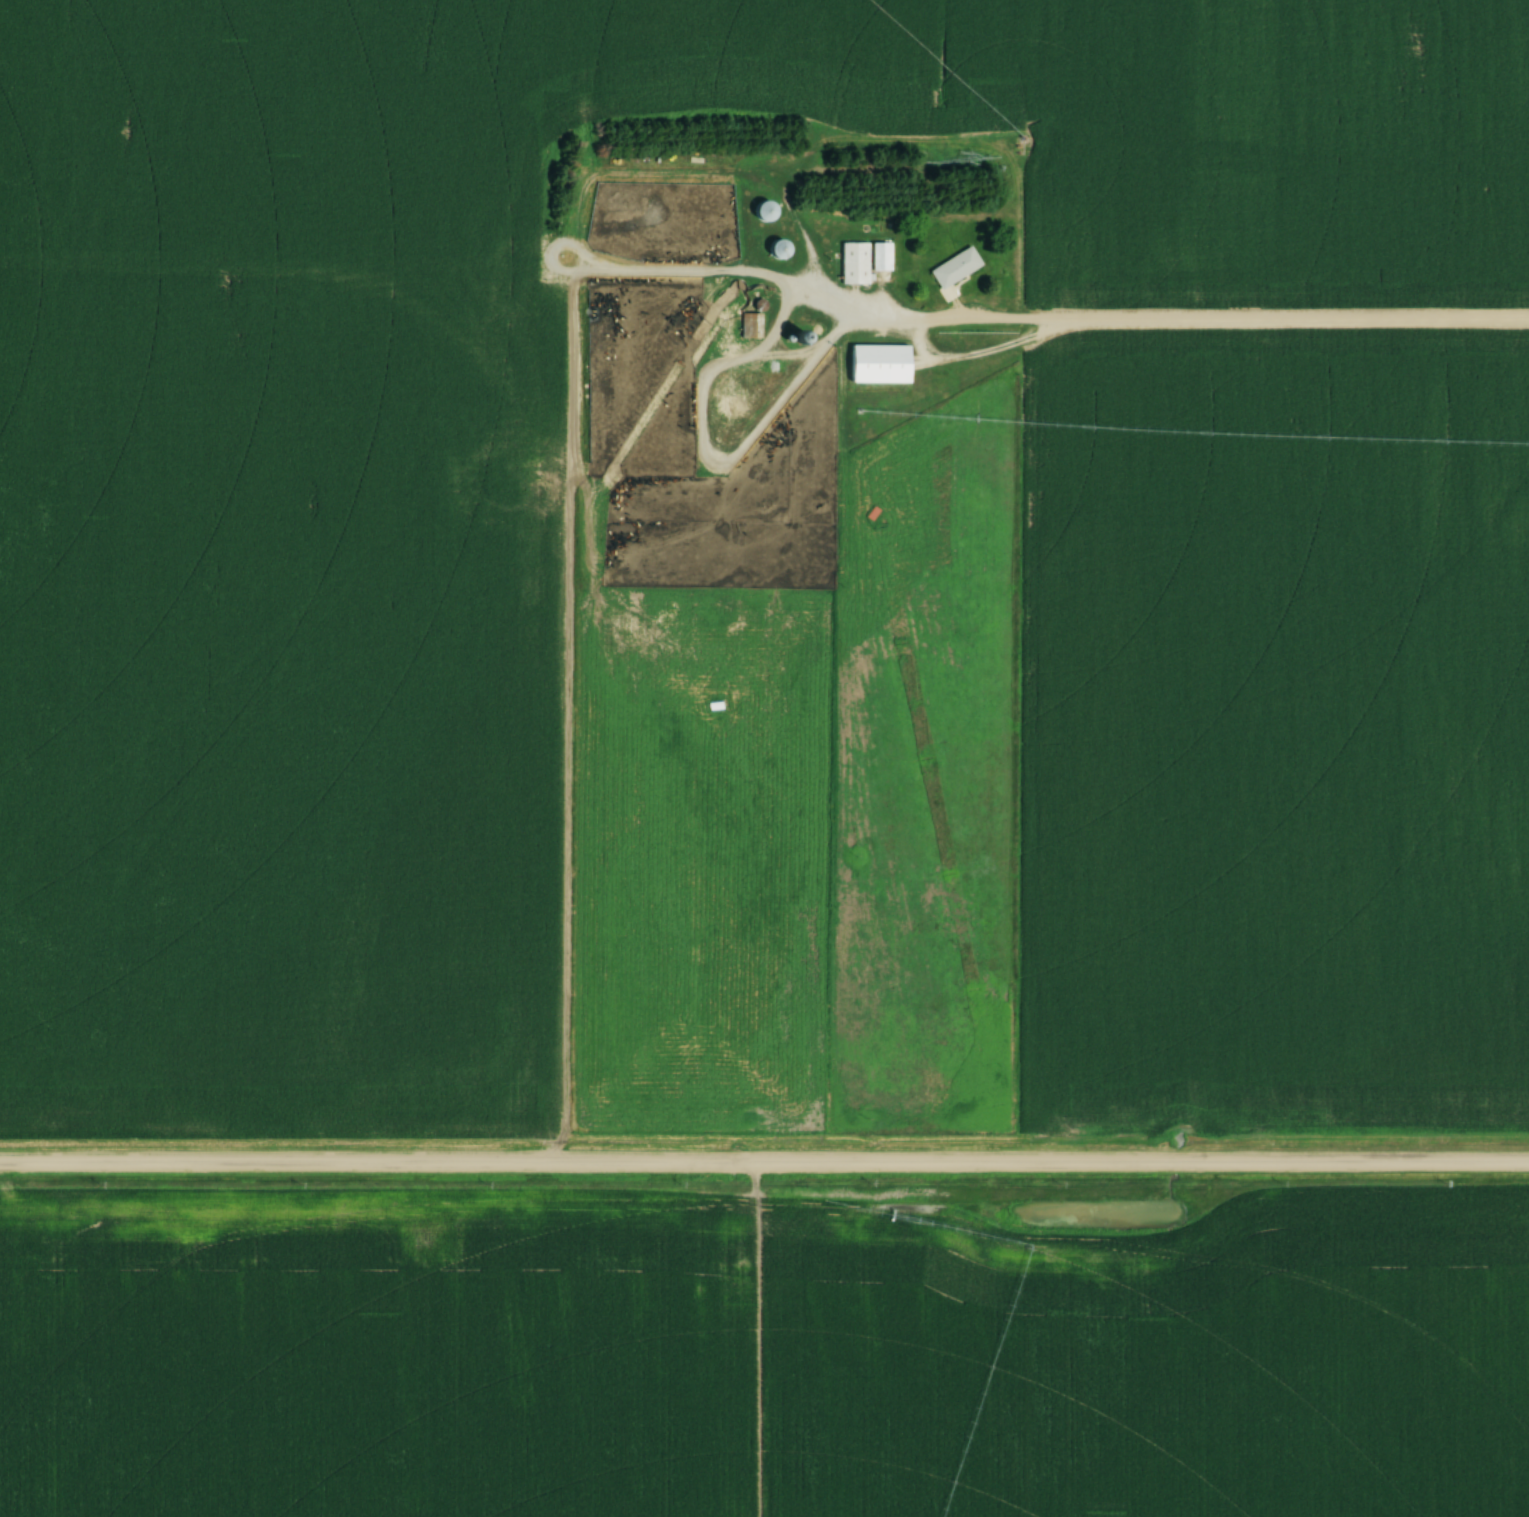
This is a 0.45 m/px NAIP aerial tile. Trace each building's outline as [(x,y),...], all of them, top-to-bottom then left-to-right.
[(761,203),(760,221),(775,222),(775,204),(761,203)] [(791,257),(789,242),(773,243),(775,259),(791,257)] [(842,285),(870,285),(870,244),(842,244),(842,285)] [(874,244),(874,271),(892,271),(892,244),(874,244)] [(943,291),(984,265),(972,246),(931,271),(943,291)] [(763,314),(744,314),(744,339),(763,339),(763,314)] [(851,383),(913,383),(913,346),(851,346),(851,383)]
